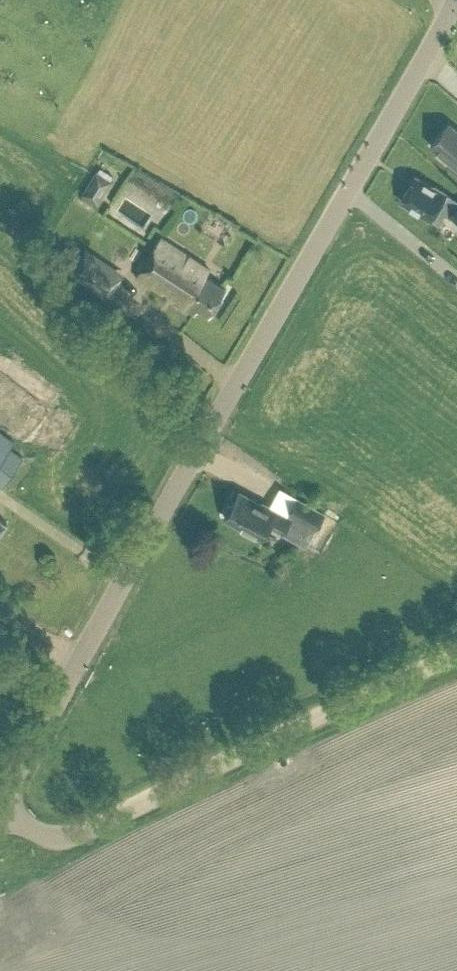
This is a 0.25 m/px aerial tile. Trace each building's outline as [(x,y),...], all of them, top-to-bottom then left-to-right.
[(430,144),(450,161),(448,164),(456,172),(456,127),(449,121),(430,144)] [(96,169),(82,192),(84,193),(81,197),(95,206),(98,201),(99,201),(112,179),(96,169)] [(400,199),(418,210),(419,211),(419,213),(426,217),(429,216),(430,217),(430,216),(439,222),(446,211),(447,212),(452,214),(456,219),(456,199),(433,185),(432,186),(414,175),(400,199)] [(136,276),(161,292),(165,288),(177,296),(176,302),(194,314),(200,306),(210,314),(228,286),(208,273),(211,269),(162,236),(136,276)] [(71,271),(108,296),(122,275),(85,250),(71,271)] [(2,485),(23,457),(9,446),(10,445),(0,437),(0,484),(2,485)] [(268,524),(284,532),(306,545),(325,511),(299,496),(289,514),(262,499),(260,503),(240,492),(226,516),(261,536),(268,524)] [(10,523),(0,516),(0,537),(10,523)]
